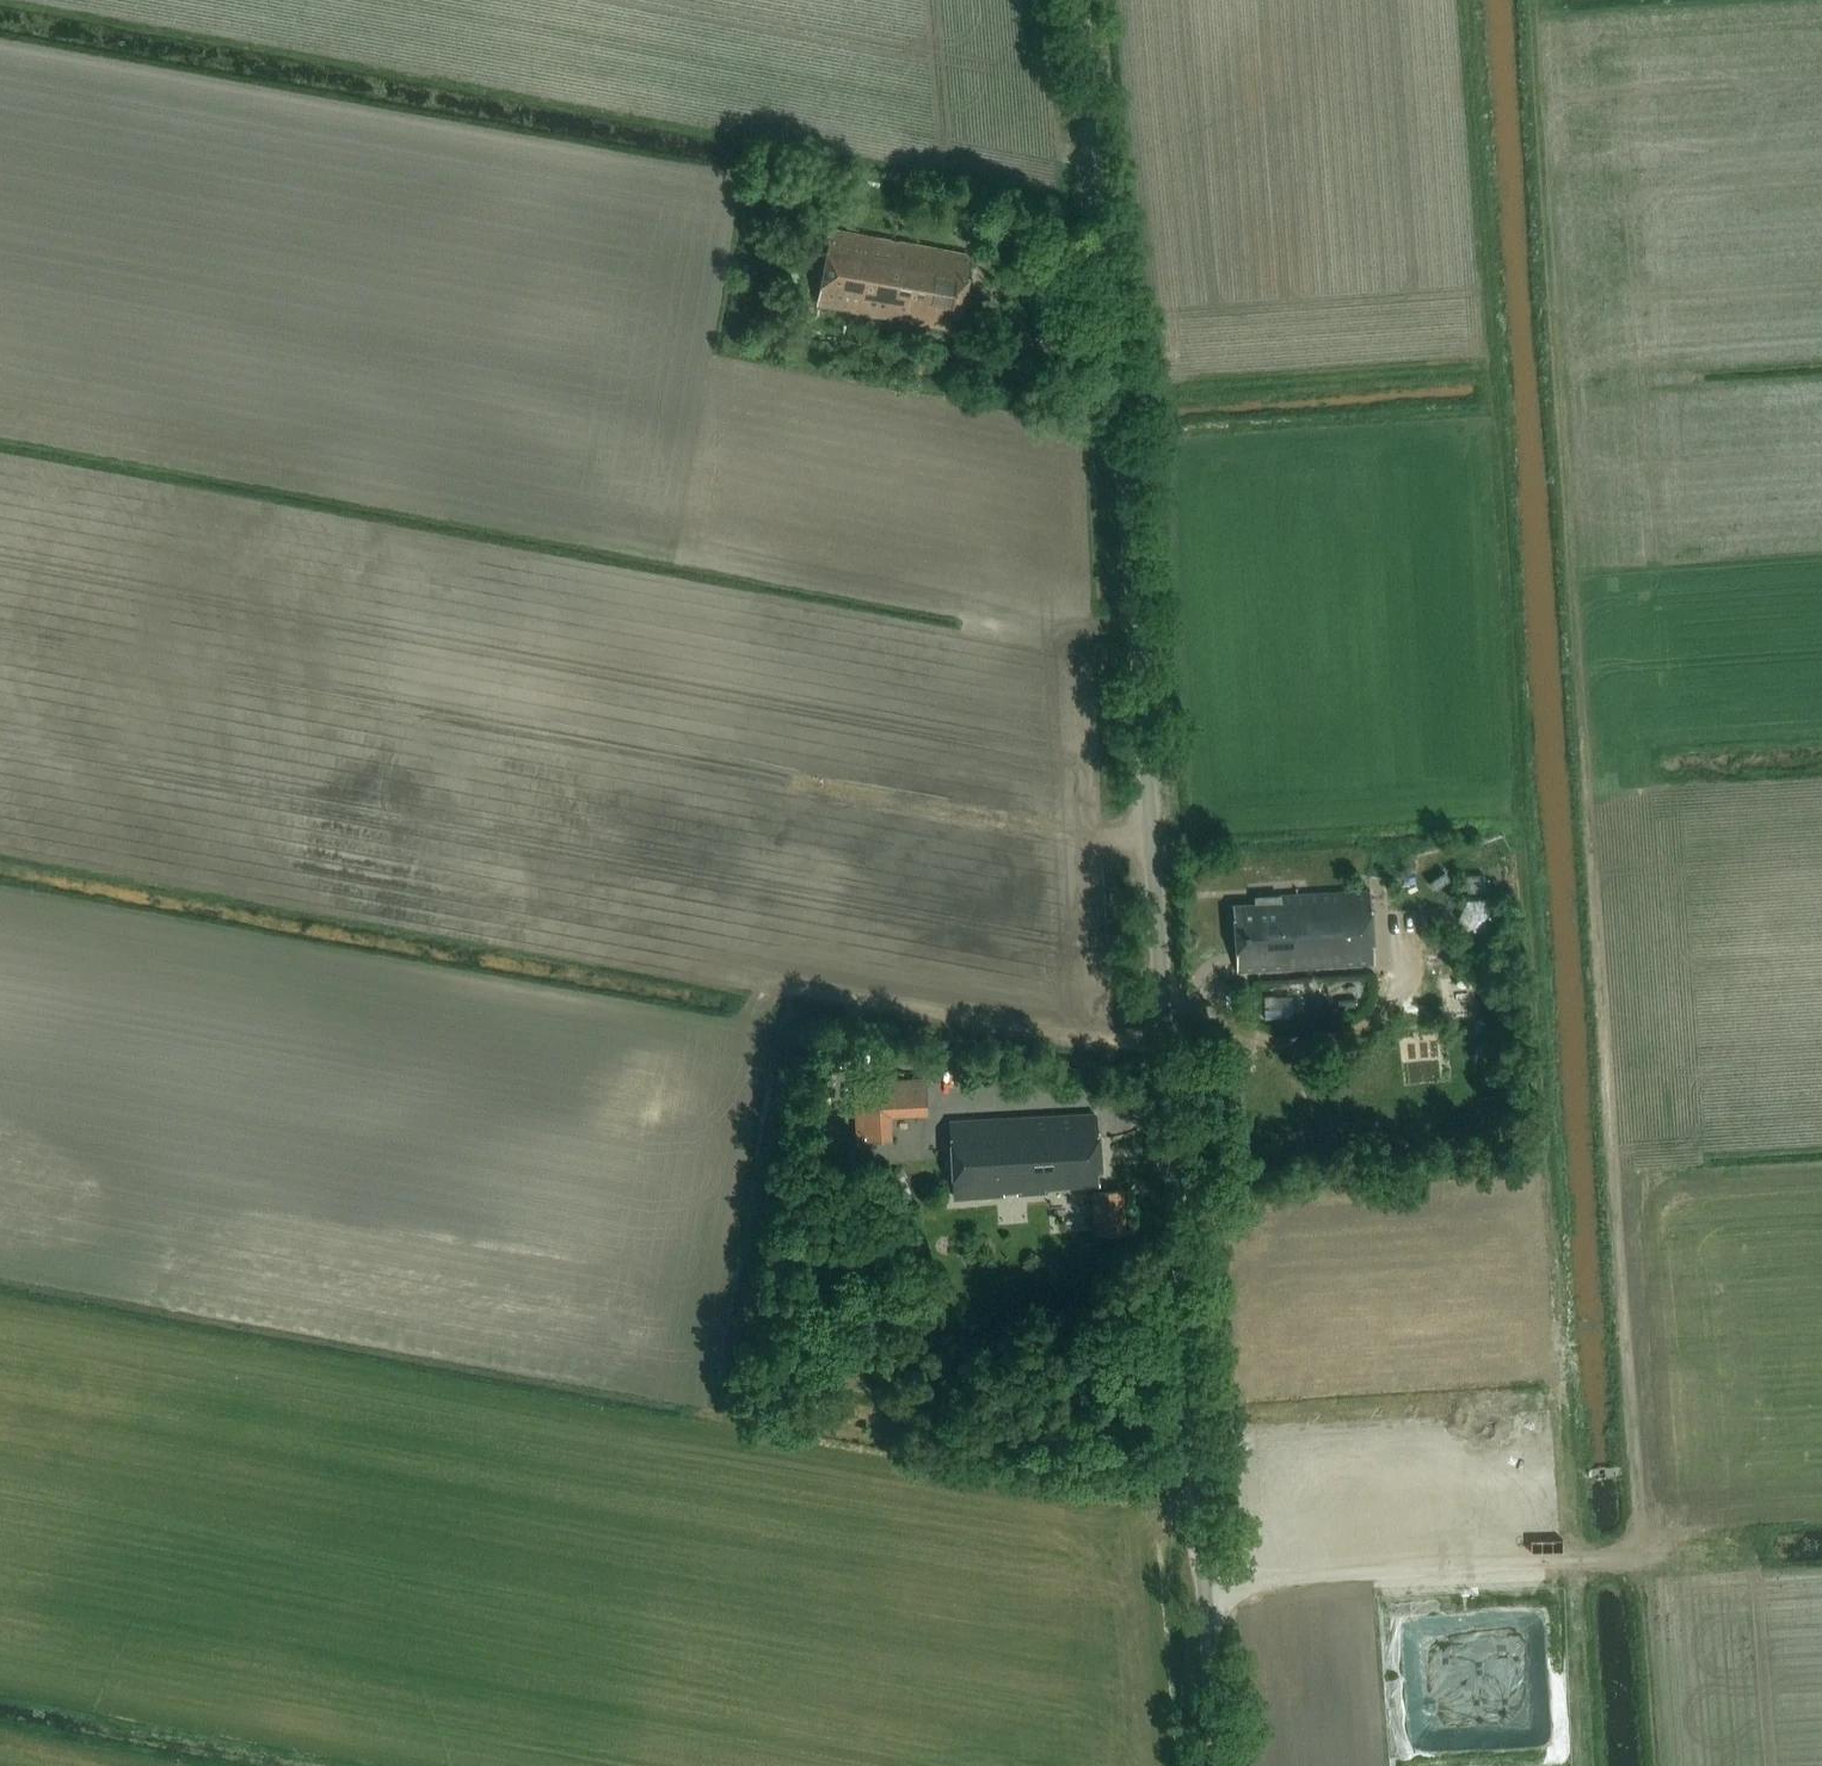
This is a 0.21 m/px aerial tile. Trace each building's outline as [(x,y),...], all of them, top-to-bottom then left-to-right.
[(979,257),(834,231),(820,305),(966,331),(979,257)] [(1080,409),(1093,408),(1092,392),(1079,393),(1080,409)] [(1236,973),(1374,964),(1369,891),(1255,898),(1255,905),(1232,906),(1236,973)] [(1493,923),(1491,897),(1460,900),(1462,925),(1493,923)] [(1073,1184),(1097,1182),(1093,1114),(954,1123),(958,1199),(1049,1194),(1049,1189),(1073,1188),(1073,1184)]
